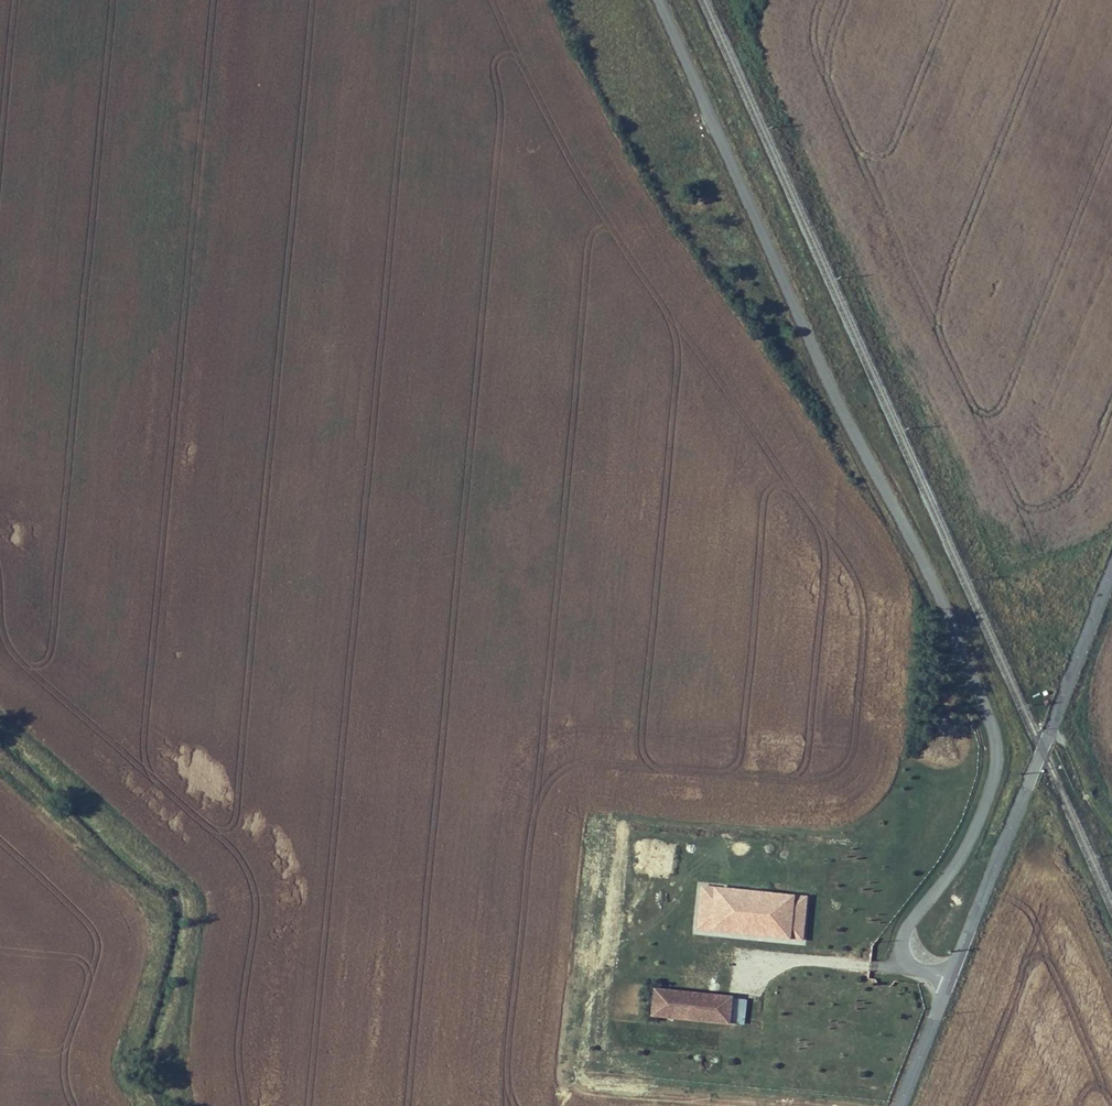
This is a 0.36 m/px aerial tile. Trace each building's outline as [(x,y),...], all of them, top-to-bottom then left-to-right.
[(799,940),(802,897),(702,886),(697,928),(799,940)] [(727,1017),(727,994),(655,988),(654,1011),(727,1017)]
